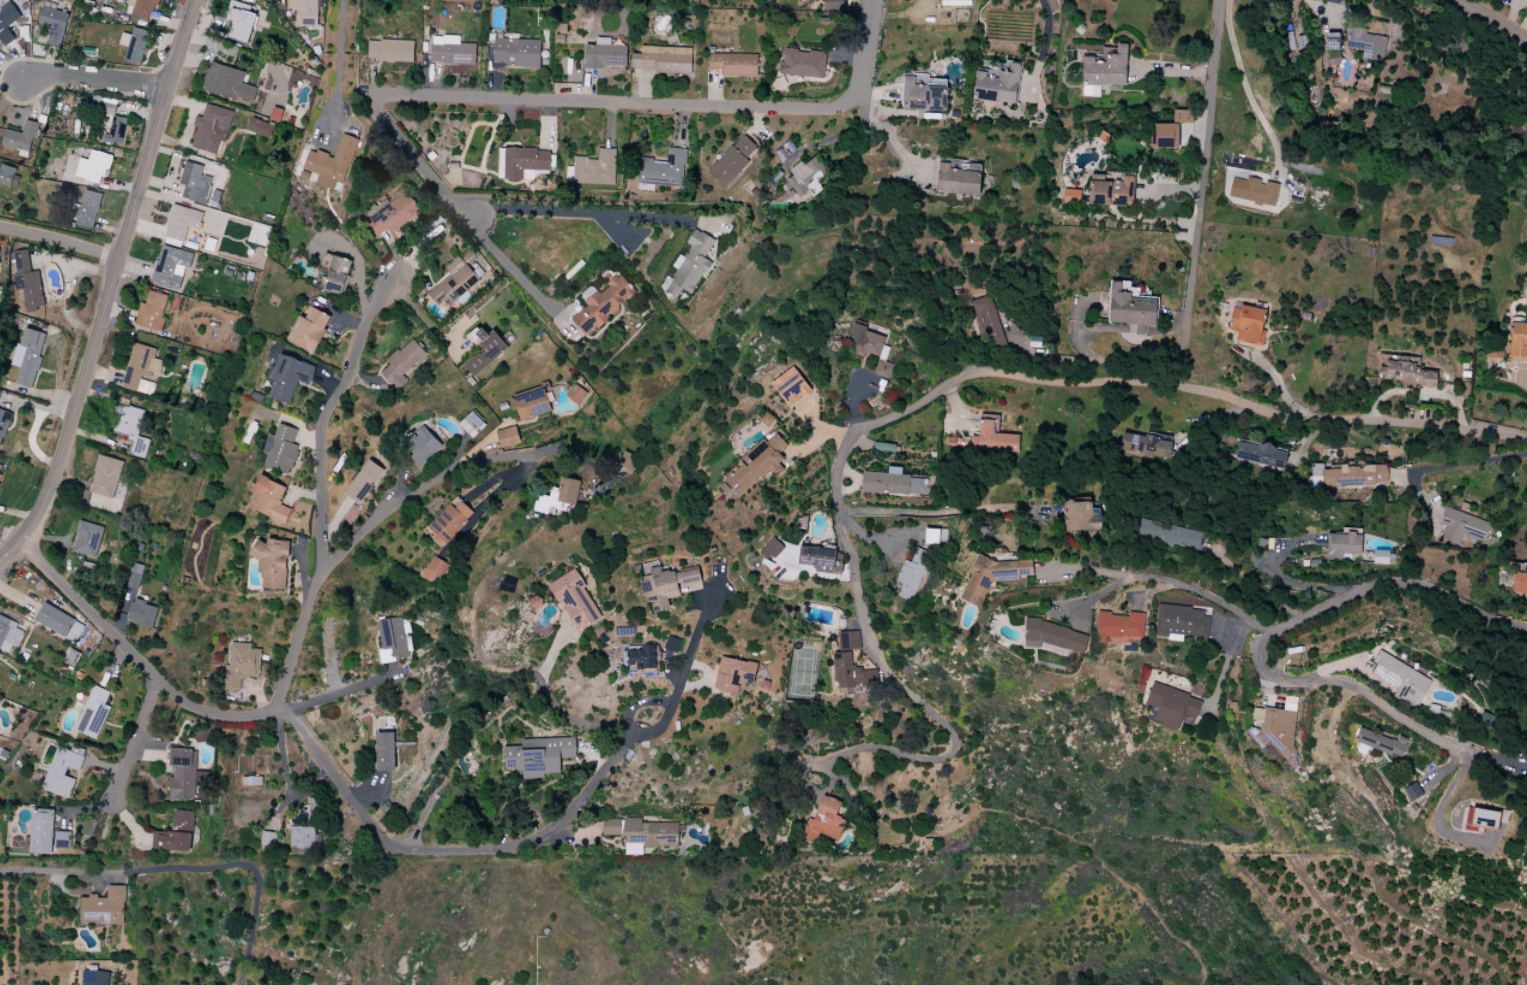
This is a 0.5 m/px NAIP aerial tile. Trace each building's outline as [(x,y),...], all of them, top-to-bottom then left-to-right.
[(126,14),(147,20),(153,0),(130,0),(126,14)] [(287,9),(296,11),(297,18),(317,19),(318,0),(287,0),(287,9)] [(843,11),(844,0),(823,0),(823,10),(843,11)] [(248,44),(228,39),(233,22),(227,19),(234,1),(260,9),(248,44)] [(0,9),(0,30),(1,31),(21,18),(11,2),(0,9)] [(44,7),(39,25),(53,30),(48,45),(61,50),(70,14),(44,7)] [(1351,26),(1347,49),(1384,56),(1388,38),(1366,34),(1367,28),(1351,26)] [(134,27),(124,61),(141,66),(151,32),(134,27)] [(1327,32),(1325,56),(1342,58),(1342,32),(1327,32)] [(431,37),(431,62),(476,66),(477,44),(460,43),(460,38),(431,37)] [(370,39),(368,60),(414,62),(415,42),(370,39)] [(495,39),(495,63),(507,64),(507,68),(540,69),(542,40),(495,39)] [(585,44),(585,68),(603,69),(603,65),(627,66),(628,46),(585,44)] [(1083,55),(1083,86),(1126,86),(1128,45),(1119,44),(1118,56),(1083,55)] [(633,54),(633,67),(654,69),(654,73),(690,75),(693,49),(642,46),(642,55),(633,54)] [(785,49),(782,75),(823,79),(826,53),(785,49)] [(710,54),(709,72),(721,71),(721,75),(757,77),(758,55),(710,54)] [(976,71),(973,100),(1016,104),(1022,64),(1007,61),(1005,73),(976,71)] [(213,62),(204,91),(252,107),(258,89),(242,83),(246,71),(213,62)] [(905,77),(904,109),(947,110),(948,78),(905,77)] [(207,104),(203,118),(197,116),(194,126),(199,128),(192,147),(216,155),(220,142),(225,143),(231,127),(228,127),(232,111),(207,104)] [(1192,110),(1173,110),(1173,123),(1192,124),(1192,110)] [(113,116),(109,135),(105,135),(103,143),(115,145),(115,142),(122,144),(129,119),(113,116)] [(253,117),(247,131),(269,139),(275,126),(253,117)] [(1152,124),(1151,150),(1178,150),(1178,124),(1152,124)] [(6,130),(2,145),(29,153),(33,138),(6,130)] [(344,134),(334,157),(318,150),(317,153),(310,151),(303,169),(320,176),(319,178),(343,186),(360,141),(344,134)] [(708,171),(726,188),(748,162),(747,160),(758,147),(745,135),(734,147),(732,146),(708,171)] [(574,156),(574,184),(616,186),(618,149),(600,148),(599,157),(574,156)] [(643,158),(639,185),(683,190),(688,150),(669,148),(668,161),(643,158)] [(505,149),(504,179),(521,182),(523,170),(549,171),(549,149),(505,149)] [(93,151),(84,179),(104,186),(113,157),(93,151)] [(818,155),(806,166),(802,162),(791,171),(794,177),(787,182),(800,199),(831,171),(818,155)] [(9,187),(18,169),(17,166),(0,160),(0,184),(9,187)] [(186,162),(180,185),(185,186),(182,198),(207,205),(213,178),(202,176),(205,167),(186,162)] [(940,163),(938,194),(980,197),(981,173),(951,169),(950,163),(945,163),(940,163)] [(1092,172),(1090,205),(1133,207),(1135,174),(1092,172)] [(1228,196),(1274,210),(1280,185),(1235,172),(1228,196)] [(85,190),(75,225),(93,230),(103,195),(85,190)] [(406,191),(366,222),(378,241),(389,233),(393,235),(422,211),(406,191)] [(174,204),(164,236),(183,243),(188,227),(200,230),(205,213),(174,204)] [(661,288),(676,300),(683,289),(691,295),(703,273),(705,274),(712,263),(706,259),(715,241),(703,232),(702,233),(696,230),(687,243),(693,247),(685,258),(672,279),(669,277),(661,288)] [(164,246),(160,262),(157,261),(151,281),(180,291),(183,277),(175,275),(178,266),(190,269),(195,254),(164,246)] [(16,313),(45,309),(39,271),(33,272),(29,249),(7,252),(16,313)] [(353,262),(333,256),(324,291),(344,296),(353,262)] [(462,261),(447,274),(449,276),(429,294),(438,306),(444,303),(449,308),(480,281),(462,261)] [(620,274),(608,284),(610,287),(601,294),(597,291),(585,302),(588,307),(572,319),(586,337),(597,327),(599,329),(611,318),(609,316),(611,313),(613,314),(627,300),(629,300),(637,292),(620,274)] [(1111,282),(1108,322),(1156,326),(1158,301),(1130,299),(1131,293),(1131,283),(1111,282)] [(150,291),(146,305),(141,304),(136,325),(161,332),(165,320),(162,319),(169,296),(150,291)] [(970,301),(991,295),(1008,348),(987,354),(970,301)] [(1234,308),(1230,329),(1237,331),(1237,341),(1262,347),(1268,310),(1242,306),(1241,309),(1234,308)] [(313,307),(306,319),(300,316),(287,340),(313,356),(333,318),(313,307)] [(1486,359),(1526,360),(1526,324),(1512,323),(1510,345),(1487,344),(1486,359)] [(853,324),(848,342),(858,345),(855,356),(867,359),(868,355),(879,358),(886,338),(866,331),(867,327),(853,324)] [(15,384),(30,389),(47,335),(26,328),(14,366),(21,368),(15,384)] [(474,377),(510,347),(494,330),(489,335),(483,329),(477,335),(483,342),(480,345),(483,350),(463,365),(474,377)] [(414,340),(400,352),(398,350),(387,361),(391,366),(380,375),(395,392),(409,382),(403,375),(428,354),(414,340)] [(133,343),(130,353),(132,354),(122,388),(152,397),(164,361),(156,359),(158,351),(133,343)] [(282,355),(275,368),(271,366),(264,384),(273,388),(271,395),(290,404),(299,381),(309,385),(316,368),(282,355)] [(1382,355),(1380,378),(1436,388),(1438,373),(1421,371),(1421,358),(1382,355)] [(879,360),(875,373),(889,380),(894,365),(879,360)] [(771,384),(789,408),(812,391),(794,367),(771,384)] [(565,395),(577,406),(587,394),(576,384),(565,395)] [(545,389),(517,398),(521,409),(525,420),(538,416),(553,413),(545,389)] [(145,412),(139,437),(150,441),(145,459),(113,451),(118,435),(107,432),(115,403),(145,412)] [(13,414),(0,409),(0,446),(13,414)] [(473,412),(459,425),(472,439),(487,425),(473,412)] [(979,420),(979,437),(971,437),(971,449),(1019,454),(1019,436),(995,433),(996,421),(979,420)] [(280,424),(274,437),(270,435),(263,454),(268,456),(264,466),(290,475),(301,448),(293,444),(299,431),(280,424)] [(424,426),(409,440),(412,445),(403,454),(421,469),(444,446),(424,426)] [(502,430),(505,447),(520,444),(517,427),(502,430)] [(1125,432),(1121,451),(1170,462),(1173,441),(1125,432)] [(777,434),(768,443),(763,439),(738,462),(742,466),(724,480),(739,497),(770,471),(776,478),(784,470),(779,464),(780,454),(788,446),(777,434)] [(1239,442),(1289,454),(1286,470),(1245,462),(1235,460),(1239,442)] [(874,443),(874,451),(895,454),(896,445),(874,443)] [(618,467),(633,471),(638,456),(623,451),(618,467)] [(89,492),(113,499),(124,463),(100,455),(89,492)] [(370,459),(345,493),(361,505),(386,470),(370,459)] [(1323,469),(1324,488),(1390,486),(1389,466),(1323,469)] [(864,472),(862,492),(909,497),(911,476),(864,472)] [(261,475),(253,492),(260,495),(252,509),(285,525),(292,511),(281,504),(287,488),(261,475)] [(562,477),(559,490),(553,488),(549,497),(540,495),(538,502),(537,502),(534,512),(548,515),(550,509),(567,513),(571,505),(575,506),(582,482),(562,477)] [(1064,504),(1092,502),(1093,517),(1102,516),(1103,531),(1065,534),(1064,504)] [(463,503),(456,509),(451,505),(430,528),(432,531),(429,535),(440,546),(444,542),(446,544),(474,512),(463,503)] [(1447,507),(1440,526),(1444,528),(1440,539),(1459,546),(1464,535),(1484,544),(1492,524),(1447,507)] [(1142,519),(1202,532),(1198,551),(1138,538),(1142,519)] [(80,521),(73,553),(97,559),(105,527),(80,521)] [(924,544),(946,545),(947,529),(925,528),(924,544)] [(1328,533),(1347,535),(1348,532),(1356,533),(1356,535),(1363,536),(1361,563),(1327,562),(1328,533)] [(774,538),(760,554),(768,560),(771,556),(775,558),(785,548),(774,538)] [(260,540),(250,554),(259,561),(258,573),(264,574),(263,588),(286,590),(287,570),(289,570),(290,542),(260,540)] [(801,546),(799,564),(816,567),(816,572),(842,575),(845,555),(837,554),(837,551),(801,546)] [(1375,550),(1373,563),(1397,566),(1397,555),(1390,554),(1390,551),(1375,550)] [(961,599),(981,608),(992,581),(1034,579),(1032,560),(997,562),(979,554),(970,573),(972,574),(961,599)] [(435,556),(423,578),(436,586),(450,564),(435,556)] [(905,560),(894,584),(901,588),(898,597),(912,602),(923,577),(926,577),(929,569),(905,560)] [(126,588),(138,591),(143,565),(131,563),(126,588)] [(698,569),(676,574),(675,572),(670,572),(670,570),(663,572),(661,566),(651,569),(652,576),(644,577),(645,582),(641,583),(643,597),(648,597),(649,603),(651,603),(654,613),(670,609),(669,599),(681,596),(680,594),(703,589),(698,569)] [(576,569),(550,586),(581,633),(604,617),(584,589),(587,587),(576,569)] [(1512,592),(1526,595),(1526,571),(1525,571),(1524,574),(1516,572),(1512,592)] [(541,597),(531,599),(534,609),(543,607),(541,597)] [(134,599),(127,621),(154,630),(160,607),(134,599)] [(45,602),(35,620),(65,639),(76,620),(45,602)] [(1159,604),(1156,636),(1177,640),(1178,636),(1209,639),(1211,613),(1205,612),(1205,608),(1159,604)] [(1099,611),(1095,644),(1107,645),(1109,638),(1122,638),(1123,635),(1144,638),(1146,614),(1129,612),(1128,617),(1111,615),(1111,612),(1099,611)] [(10,654),(13,646),(18,648),(25,633),(17,629),(19,624),(0,614),(0,649),(10,654)] [(379,622),(384,650),(393,649),(395,658),(411,655),(403,617),(379,622)] [(1027,618),(1026,648),(1041,648),(1042,642),(1083,655),(1089,636),(1042,622),(1042,618),(1027,618)] [(839,633),(840,651),(861,649),(860,632),(839,633)] [(669,636),(664,649),(677,654),(681,641),(669,636)] [(233,644),(231,666),(225,666),(225,691),(240,693),(242,680),(246,680),(246,677),(259,678),(261,650),(252,649),(252,644),(233,644)] [(620,648),(621,665),(628,665),(629,674),(658,672),(658,646),(620,648)] [(1381,650),(1433,683),(1416,710),(1393,697),(1396,690),(1372,674),(1378,665),(1373,662),(1381,650)] [(833,654),(837,689),(856,688),(855,681),(863,681),(862,668),(857,668),(857,666),(854,666),(852,653),(833,654)] [(722,657),(758,664),(754,686),(747,684),(743,696),(714,690),(722,657)] [(1154,682),(1146,705),(1158,710),(1157,715),(1150,713),(1148,719),(1163,724),(1162,727),(1177,733),(1183,715),(1196,719),(1202,702),(1190,697),(1190,695),(1154,682)] [(96,686),(75,730),(96,740),(111,708),(106,705),(110,693),(96,686)] [(1229,702),(1229,709),(1237,710),(1238,703),(1229,702)] [(1254,708),(1263,710),(1264,708),(1296,713),(1293,747),(1296,750),(1299,767),(1290,773),(1282,764),(1286,761),(1269,744),(1264,749),(1247,732),(1252,727),(1254,708)] [(1360,728),(1356,741),(1403,759),(1408,745),(1409,741),(1400,738),(1398,742),(1360,728)] [(377,733),(378,771),(397,771),(396,732),(377,733)] [(506,747),(507,770),(523,770),(524,779),(544,779),(544,774),(560,773),(561,759),(577,758),(576,738),(523,740),(523,746),(506,747)] [(59,747),(42,789),(69,799),(85,757),(59,747)] [(171,749),(171,766),(175,767),(175,779),(171,779),(170,799),(195,800),(196,784),(201,784),(202,772),(197,771),(198,750),(171,749)] [(1416,783),(1405,789),(1412,802),(1424,796),(1416,783)] [(824,796),(815,820),(809,819),(802,838),(817,844),(821,834),(838,841),(846,821),(841,819),(841,818),(836,816),(842,803),(824,796)] [(1469,807),(1466,825),(1497,830),(1500,812),(1469,807)] [(176,810),(174,832),(154,831),(152,850),(190,854),(194,812),(176,810)] [(33,813),(30,854),(52,856),(55,814),(33,813)] [(603,820),(643,819),(642,823),(679,823),(678,847),(645,849),(644,844),(603,843),(603,820)] [(289,848),(315,848),(315,827),(289,827),(289,848)] [(56,831),(55,849),(70,850),(72,832),(56,831)] [(110,886),(108,899),(82,898),(81,924),(124,926),(126,886),(110,886)] [(85,971),(84,984),(109,984),(110,972),(85,971)]
